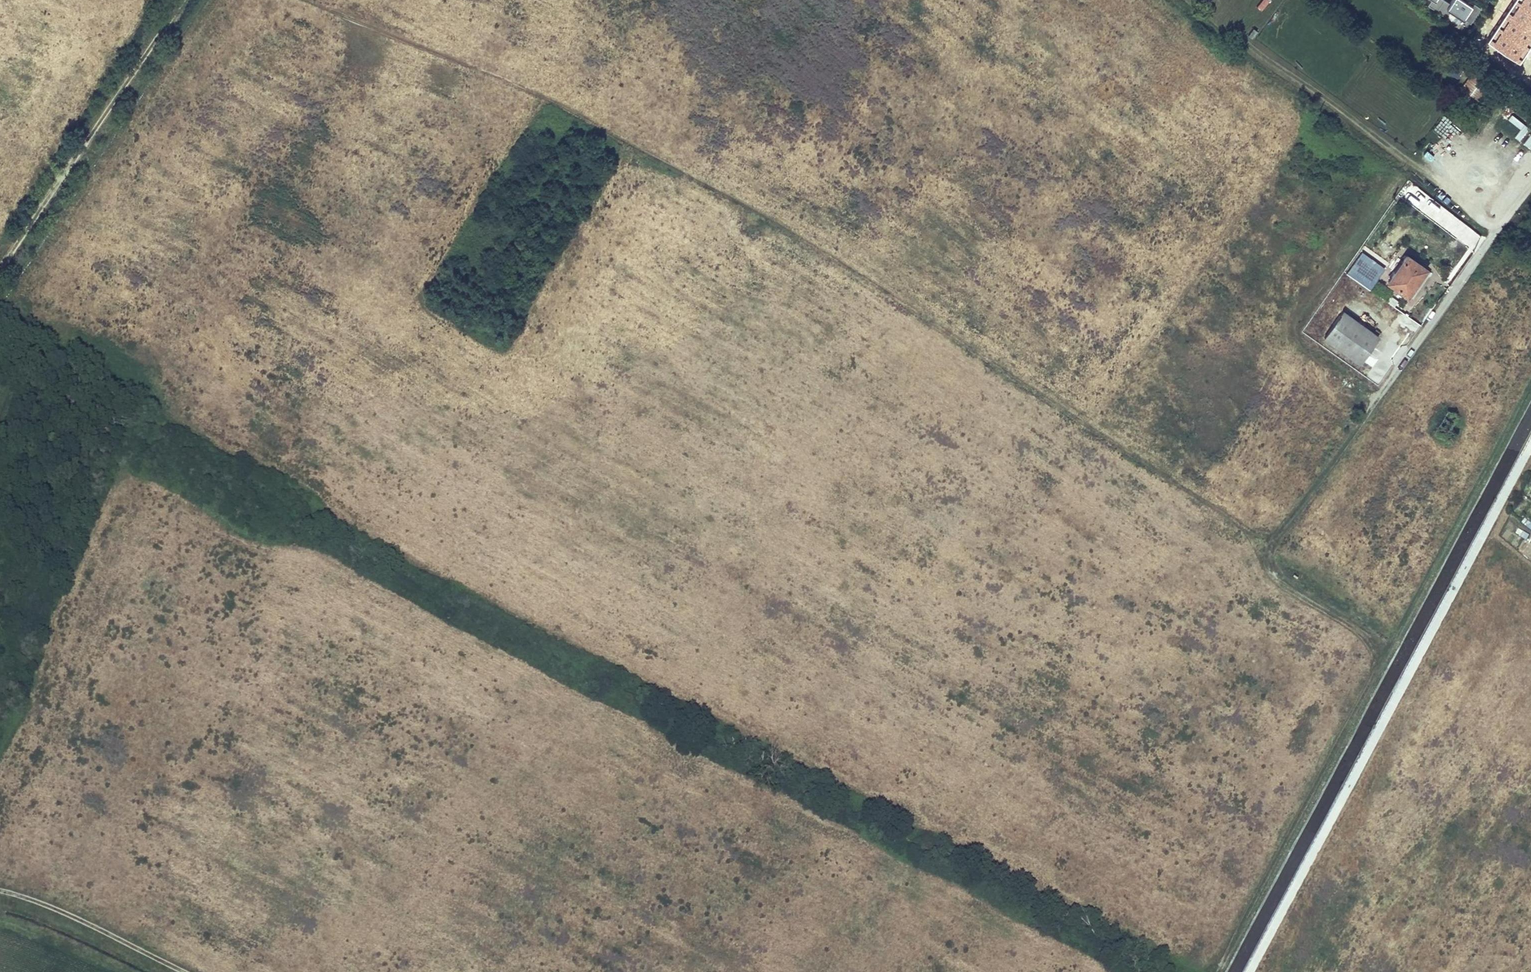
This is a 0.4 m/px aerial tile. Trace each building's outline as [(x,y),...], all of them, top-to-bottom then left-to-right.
[(1268,0),(1261,0),(1257,6),(1262,9),(1268,0)] [(1436,10),(1442,0),(1429,0),(1427,4),(1436,10)] [(1445,0),(1442,0),(1436,10),(1445,16),(1449,10),(1462,19),(1463,18),(1469,22),(1480,7),(1473,2),(1471,5),(1464,0),(1450,0),(1449,3),(1445,0)] [(1476,70),(1461,84),(1476,100),(1490,86),(1476,70)] [(1415,291),(1429,270),(1405,253),(1387,279),(1407,293),(1411,288),(1415,291)] [(1372,332),(1343,312),(1325,337),(1360,363),(1378,336),(1376,334),(1379,331),(1374,328),(1372,332)] [(1521,526),(1530,532),(1530,524),(1525,520),(1521,526)]
